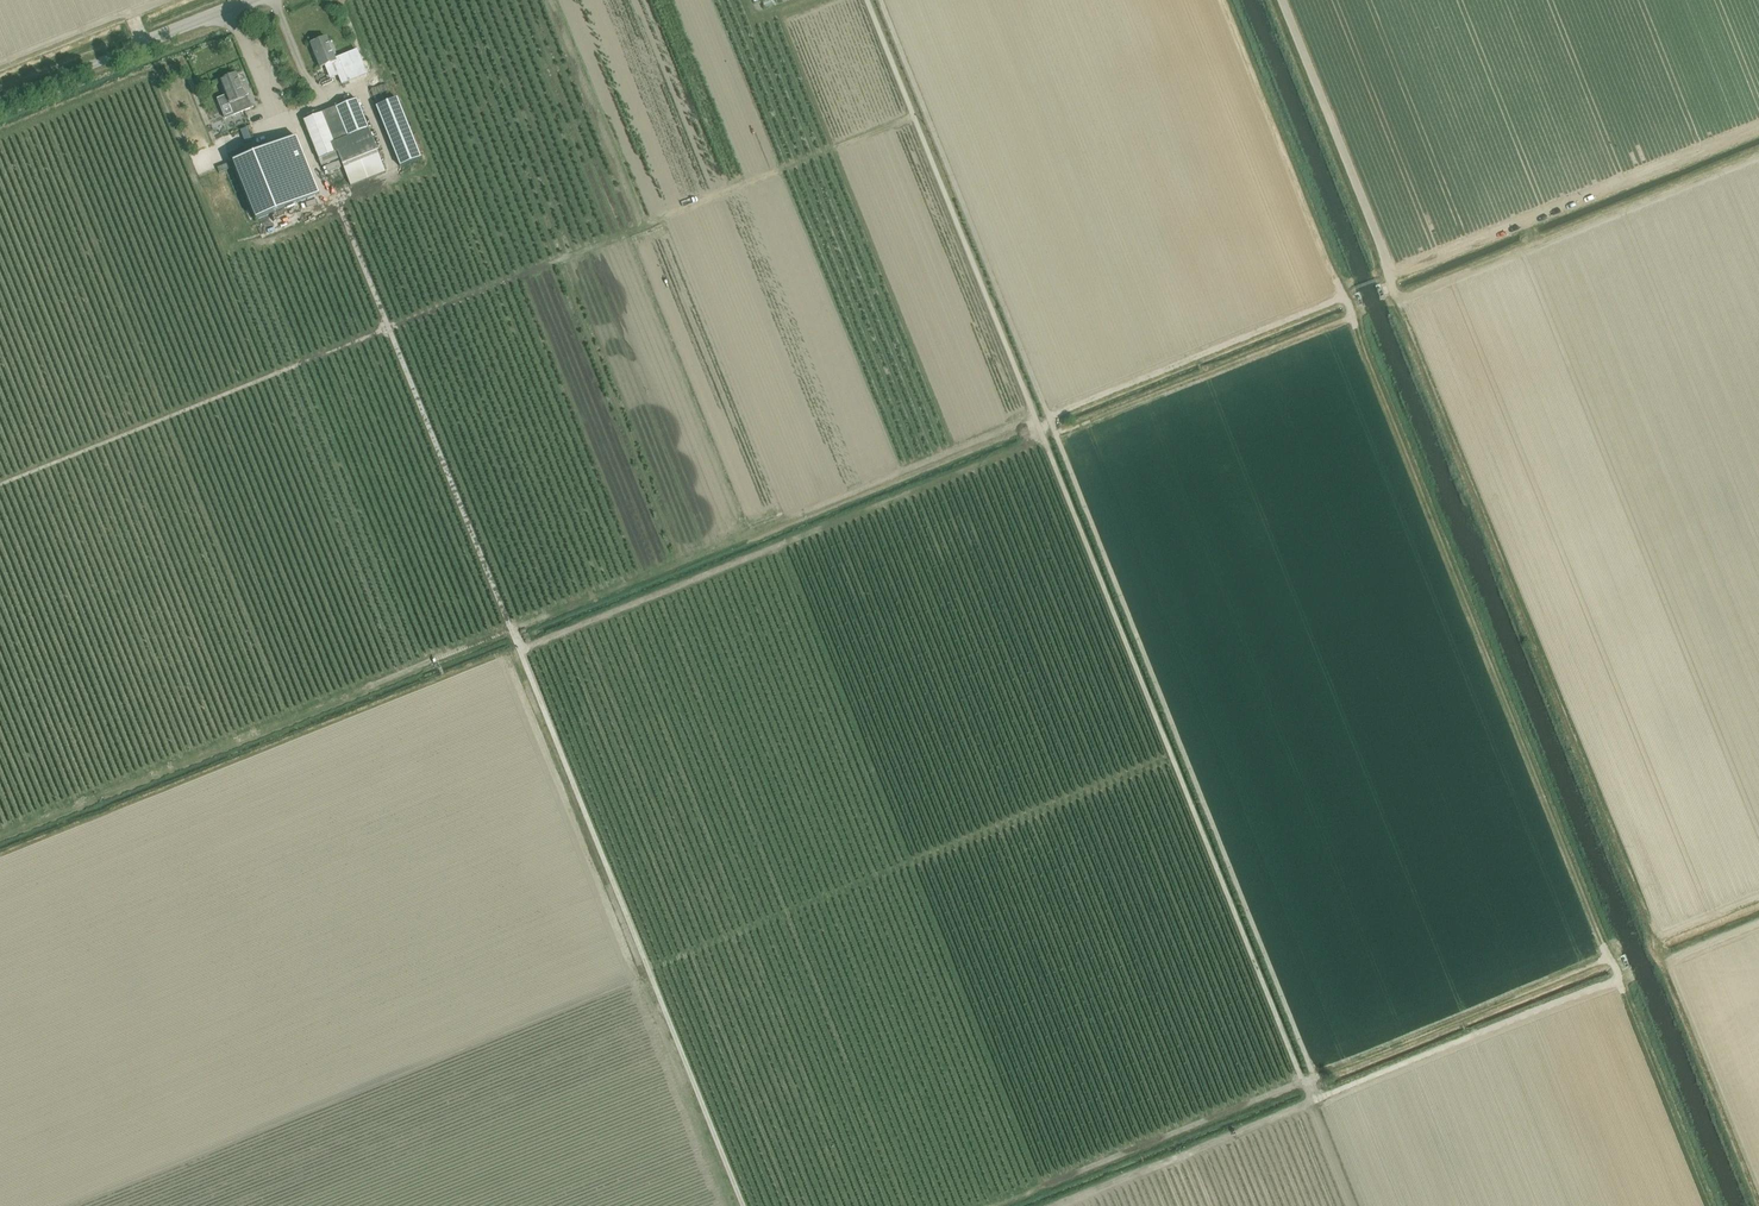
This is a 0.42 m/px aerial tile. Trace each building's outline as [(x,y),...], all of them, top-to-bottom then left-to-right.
[(328,72),(337,68),(334,62),(335,62),(325,37),(309,43),(319,68),(325,65),(328,72)] [(235,73),(219,79),(230,104),(234,114),(250,108),(245,96),(245,97),(235,73)] [(398,167),(420,158),(396,98),(374,107),(398,167)] [(321,166),(338,159),(349,186),(384,172),(355,99),(303,120),(321,166)] [(224,115),(231,112),(227,102),(220,104),(224,115)] [(295,137),(231,162),(255,221),(319,195),(295,137)]
